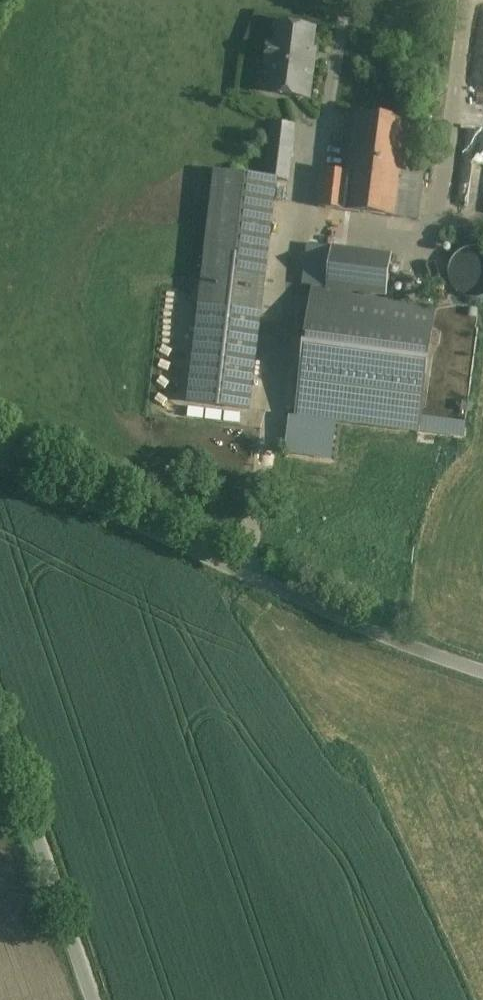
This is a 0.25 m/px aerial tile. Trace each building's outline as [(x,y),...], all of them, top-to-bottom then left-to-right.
[(315,29),(277,24),(274,42),(270,42),(267,64),(277,65),(273,92),(311,97),(317,57),(312,57),(315,29)] [(407,123),(357,117),(350,175),(324,172),(319,209),(395,218),(407,123)] [(294,129),(270,127),(264,178),(276,180),(288,181),(294,129)] [(264,178),(217,173),(201,309),(260,316),(276,180),(264,178)] [(329,252),(307,249),(303,287),(325,289),(329,252)] [(465,252),(462,254),(459,256),(456,259),(454,262),(452,266),(451,270),(450,274),(451,278),(451,281),(453,285),(455,288),(457,291),(460,294),(463,296),(467,298),(471,299),(475,299),(479,299),(482,298),(482,252),(481,251),(477,250),(473,250),(469,251),(465,252)] [(390,258),(329,252),(325,289),(386,296),(390,258)] [(417,286),(393,283),(391,296),(415,299),(417,286)] [(435,310),(353,299),(353,295),(314,289),(305,361),(426,377),(435,310)] [(260,316),(201,309),(190,402),(249,409),(260,316)] [(426,377),(305,361),(298,415),(418,431),(426,377)]
